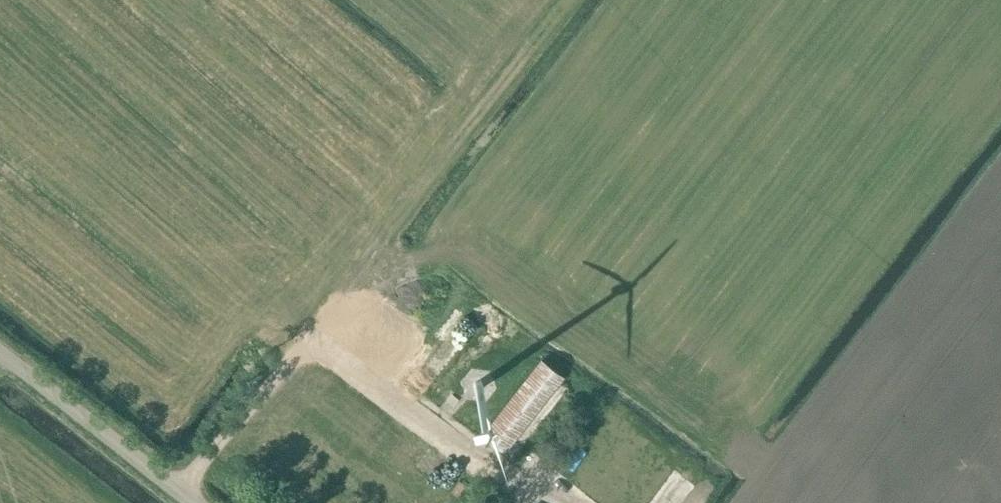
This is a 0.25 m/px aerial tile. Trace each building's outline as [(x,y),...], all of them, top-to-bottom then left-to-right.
[(563,377),(541,359),(482,435),(504,453),(563,377)] [(480,381),(478,380),(476,381),(474,382),(473,384),(473,386),(473,388),(474,389),(476,391),(478,391),(480,391),(482,390),(483,388),(484,385),(483,383),(482,382),(480,381)]
